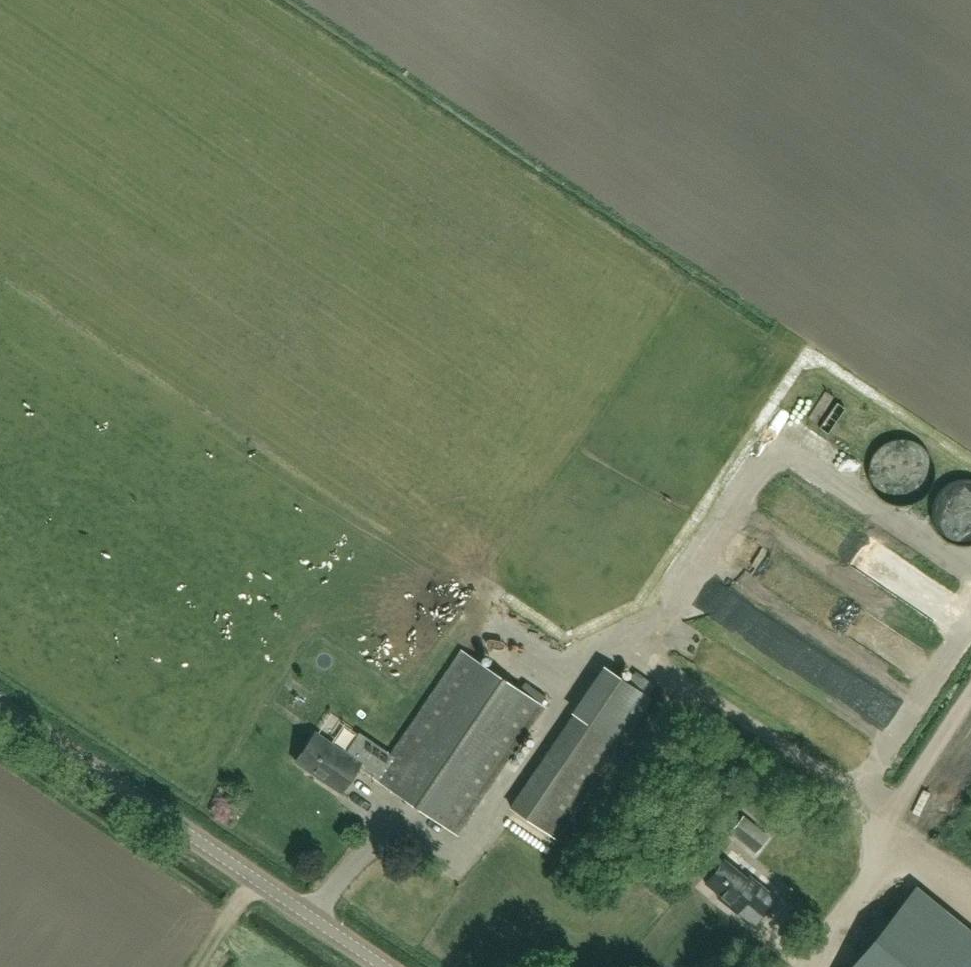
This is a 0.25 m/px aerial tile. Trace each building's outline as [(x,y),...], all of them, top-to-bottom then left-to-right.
[(456,835),(544,706),(461,650),(391,754),(375,743),(360,765),(375,776),(373,779),(456,835)] [(641,714),(595,683),(592,681),(571,712),(574,715),(619,745),(641,714)] [(341,792),(360,765),(375,743),(360,733),(346,754),(316,733),(296,761),(341,792)] [(747,844),(758,829),(743,817),(731,832),(747,844)] [(763,916),(777,899),(749,876),(747,879),(724,860),(705,883),(719,895),(717,898),(736,914),(746,902),(763,916)] [(927,894),(878,966),(970,966),(970,924),(927,894)]
